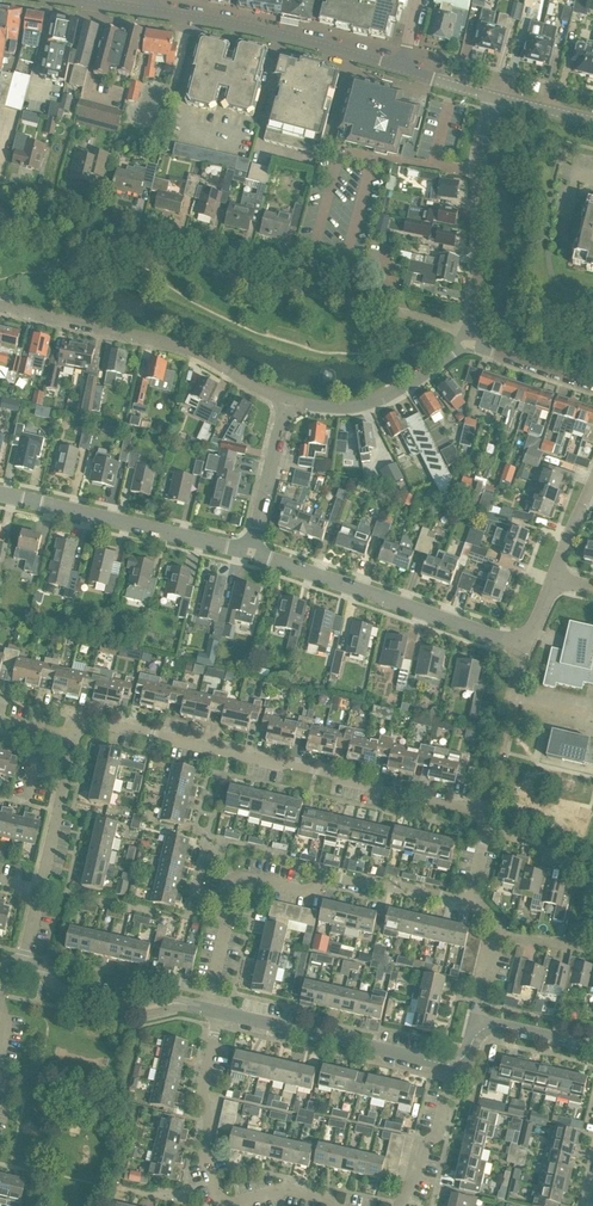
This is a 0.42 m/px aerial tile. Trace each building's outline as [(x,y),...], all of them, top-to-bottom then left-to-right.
[(239,7),(271,12),(272,8),(283,11),(285,0),(240,0),(239,7)] [(302,19),(305,0),(285,0),(283,11),(284,11),(283,15),(302,19)] [(302,19),(312,21),(313,18),(318,19),(322,0),(305,0),(302,19)] [(320,21),(337,25),(337,26),(341,27),(348,0),(325,0),(320,21)] [(362,34),(367,14),(368,9),(370,0),(348,0),(341,27),(354,30),(353,32),(362,34)] [(367,14),(393,20),(393,22),(398,23),(402,9),(405,10),(407,0),(370,0),(368,9),(367,14)] [(450,40),(452,41),(452,39),(458,41),(462,26),(463,27),(465,19),(464,19),(466,12),(469,12),(472,0),(437,0),(436,4),(439,5),(438,12),(437,12),(437,14),(435,13),(431,30),(432,31),(431,36),(450,40)] [(574,9),(573,13),(588,16),(591,3),(580,0),(576,0),(574,9)] [(521,20),(525,5),(514,2),(510,18),(521,20)] [(2,73),(7,41),(11,10),(0,9),(0,73),(2,73)] [(0,86),(0,107),(6,108),(14,75),(7,74),(10,54),(14,55),(16,52),(18,42),(22,12),(11,10),(7,41),(2,73),(0,86)] [(481,26),(476,47),(488,50),(494,28),(497,14),(492,13),(484,11),(481,25),(481,26)] [(27,12),(23,47),(38,49),(42,24),(43,25),(44,15),(27,12)] [(367,14),(362,34),(371,36),(371,34),(388,38),(392,22),(393,22),(393,20),(367,14)] [(494,28),(488,50),(500,53),(505,30),(506,29),(509,17),(502,15),(498,29),(494,28)] [(73,46),(78,22),(54,17),(49,41),(48,47),(41,77),(66,82),(73,46)] [(530,38),(525,58),(537,61),(542,40),(541,39),(544,24),(533,22),(532,23),(529,37),(530,38)] [(75,66),(70,84),(84,88),(100,28),(86,24),(79,53),(73,52),(70,64),(75,66)] [(542,40),(537,61),(549,64),(554,42),(555,41),(558,29),(558,28),(544,24),(541,39),(542,40)] [(132,77),(144,31),(130,28),(128,36),(120,34),(120,33),(106,29),(95,75),(108,78),(110,71),(118,73),(132,77)] [(159,33),(147,32),(144,53),(150,54),(148,68),(146,68),(145,78),(149,78),(151,69),(154,69),(156,55),(159,33)] [(174,36),(168,35),(159,33),(156,55),(168,57),(167,65),(176,66),(179,44),(173,43),(174,36)] [(196,74),(193,73),(191,80),(193,80),(189,92),(188,92),(186,102),(188,104),(214,111),(216,110),(217,104),(225,106),(224,107),(226,110),(252,116),(254,115),(262,85),(258,84),(259,79),(261,80),(268,55),(266,54),(264,51),(265,49),(245,43),(244,46),(240,47),(239,47),(237,53),(230,51),(230,50),(228,49),(226,46),(227,44),(207,38),(201,42),(194,68),(197,69),(196,74)] [(589,74),(592,57),(592,56),(592,55),(592,48),(578,44),(574,61),(577,61),(575,71),(589,74)] [(281,78),(264,141),(318,156),(337,87),(340,76),(338,75),(335,70),(334,70),(333,67),(297,57),(294,59),(287,57),(281,60),(279,60),(276,72),(279,78),(281,78)] [(31,77),(16,73),(15,72),(15,75),(14,75),(6,108),(22,112),(31,77)] [(353,83),(352,83),(350,89),(351,90),(351,91),(350,91),(350,92),(351,92),(350,93),(348,99),(349,99),(348,100),(347,101),(348,101),(348,102),(347,102),(345,109),(346,109),(346,110),(345,110),(345,111),(346,111),(345,112),(343,118),(344,119),(343,120),(343,119),(342,120),(343,120),(343,122),(342,121),(340,128),(341,128),(341,129),(340,129),(340,130),(341,130),(342,130),(349,132),(350,132),(350,133),(350,134),(348,140),(348,141),(347,142),(348,142),(349,142),(349,143),(356,144),(357,144),(357,145),(358,145),(358,144),(359,145),(366,147),(366,146),(367,147),(368,148),(368,147),(369,147),(369,148),(376,149),(377,149),(376,150),(377,150),(377,149),(378,150),(378,152),(385,154),(386,150),(387,150),(398,153),(402,137),(401,137),(401,136),(402,136),(402,135),(403,135),(403,136),(410,138),(410,137),(411,137),(411,138),(412,139),(412,138),(411,137),(411,136),(412,136),(414,130),(413,130),(413,129),(414,129),(414,128),(414,127),(416,120),(416,119),(417,118),(416,118),(416,117),(417,117),(419,111),(418,110),(418,109),(419,110),(419,109),(418,109),(417,109),(417,108),(411,107),(410,107),(409,107),(410,106),(409,106),(409,107),(408,106),(401,104),(401,105),(400,104),(399,104),(400,102),(400,103),(402,96),(401,96),(402,95),(402,94),(401,94),(400,94),(401,94),(394,92),(393,92),(393,91),(392,91),(392,92),(382,89),(381,88),(381,89),(380,89),(380,88),(374,87),(373,87),(372,87),(373,86),(372,86),(372,87),(371,86),(364,84),(364,85),(363,84),(362,83),(362,84),(361,84),(361,83),(354,82),(353,82),(354,81),(353,81),(352,82),(353,82),(353,83)] [(138,103),(142,84),(132,83),(128,101),(138,103)] [(61,105),(60,109),(65,110),(69,111),(73,98),(64,95),(61,105)] [(77,115),(85,117),(88,103),(80,101),(77,115)] [(48,118),(49,118),(57,120),(60,109),(61,105),(51,103),(48,118)] [(86,117),(93,119),(96,105),(88,103),(85,117),(86,117)] [(93,119),(101,121),(105,107),(96,105),(93,119)] [(101,121),(109,123),(113,109),(105,107),(101,121)] [(109,123),(107,131),(117,134),(119,126),(123,112),(113,109),(109,123)] [(168,118),(160,116),(156,130),(164,132),(168,118)] [(54,135),(55,132),(58,120),(57,120),(49,118),(46,134),(54,135)] [(17,134),(13,152),(16,153),(14,164),(39,171),(45,147),(29,143),(30,137),(17,134)] [(176,143),(173,156),(180,157),(183,145),(176,143)] [(183,145),(180,157),(187,159),(190,146),(183,145)] [(190,146),(187,159),(194,161),(197,148),(190,146)] [(197,148),(194,161),(201,162),(204,149),(197,148)] [(204,149),(201,162),(208,164),(211,151),(204,149)] [(96,159),(76,154),(71,172),(78,174),(77,181),(90,184),(92,175),(105,179),(111,155),(97,151),(96,159)] [(211,151),(208,164),(212,165),(215,165),(218,153),(211,151)] [(218,153),(215,165),(222,167),(225,154),(218,153)] [(225,154),(222,167),(223,167),(229,169),(232,156),(225,154)] [(232,156),(229,169),(236,170),(239,157),(232,156)] [(152,190),(155,178),(158,166),(148,163),(146,169),(135,166),(134,169),(127,168),(126,171),(118,169),(112,190),(126,193),(140,196),(143,187),(152,190)] [(248,180),(260,183),(268,185),(272,169),(252,164),(248,180)] [(212,165),(210,170),(221,173),(223,167),(222,167),(215,165),(212,165)] [(399,176),(400,168),(392,166),(390,174),(399,176)] [(222,191),(229,194),(235,172),(228,170),(222,191)] [(421,172),(419,179),(434,182),(433,191),(432,199),(432,200),(438,201),(439,196),(458,198),(459,191),(460,190),(461,187),(459,185),(460,183),(441,180),(441,175),(421,172)] [(187,184),(184,196),(195,198),(196,195),(197,192),(198,187),(201,177),(190,174),(188,181),(187,184)] [(319,183),(321,176),(315,174),(313,182),(319,183)] [(393,191),(397,178),(389,176),(385,189),(393,191)] [(184,198),(168,194),(167,194),(170,182),(155,178),(152,190),(151,191),(159,193),(155,207),(180,214),(184,198)] [(268,185),(260,183),(257,195),(256,200),(263,202),(268,185)] [(204,189),(198,187),(197,192),(196,195),(195,198),(195,199),(201,201),(197,214),(214,219),(222,194),(204,189)] [(240,206),(231,204),(226,225),(248,231),(256,200),(257,195),(244,192),(240,206)] [(589,199),(573,264),(592,269),(592,200),(589,199)] [(302,219),(306,207),(296,204),(293,215),(278,211),(276,216),(267,213),(262,234),(287,241),(291,223),(300,225),(301,219),(302,219)] [(410,207),(408,218),(433,224),(433,219),(438,220),(437,221),(456,225),(456,223),(458,222),(458,218),(457,217),(458,215),(456,214),(456,210),(441,207),(439,213),(435,212),(425,209),(425,210),(410,207)] [(380,213),(377,223),(386,226),(389,216),(380,213)] [(433,224),(408,218),(404,233),(429,238),(429,240),(437,242),(437,243),(454,247),(456,236),(454,236),(455,232),(439,229),(440,225),(433,224)] [(440,259),(412,253),(412,257),(411,260),(425,263),(425,264),(454,270),(457,271),(460,258),(441,254),(440,259)] [(454,283),(457,271),(454,270),(425,264),(425,263),(411,260),(409,271),(426,274),(424,282),(426,283),(436,285),(437,279),(454,283)] [(412,280),(406,279),(403,287),(410,289),(412,280)] [(5,369),(6,365),(9,355),(14,357),(16,351),(16,349),(20,332),(5,329),(0,351),(0,368),(5,369)] [(24,352),(19,374),(31,377),(33,366),(43,368),(46,357),(48,357),(48,358),(49,357),(49,355),(50,354),(50,353),(50,352),(50,351),(51,349),(50,348),(48,348),(50,339),(48,338),(47,336),(43,336),(41,337),(34,335),(29,353),(24,352)] [(59,365),(74,368),(79,344),(78,344),(79,343),(72,341),(72,343),(64,341),(59,365)] [(82,345),(79,344),(74,368),(84,371),(83,376),(89,378),(95,348),(88,347),(89,345),(82,344),(82,345)] [(106,382),(105,385),(115,387),(115,384),(117,374),(123,375),(127,354),(127,353),(112,350),(111,351),(107,372),(108,372),(106,382)] [(10,372),(8,381),(9,383),(15,384),(17,374),(21,358),(14,357),(10,372)] [(133,410),(142,412),(148,385),(152,386),(153,380),(163,382),(164,382),(172,384),(174,373),(165,371),(166,362),(152,359),(150,368),(148,368),(146,378),(147,378),(146,381),(139,380),(134,404),(135,404),(133,410)] [(56,390),(60,369),(51,367),(46,387),(56,390)] [(480,408),(485,409),(496,376),(484,372),(479,390),(485,392),(480,408)] [(496,376),(485,409),(491,411),(497,413),(500,404),(502,397),(508,379),(496,376)] [(190,394),(186,404),(197,409),(194,416),(216,426),(221,410),(216,407),(217,405),(211,402),(214,394),(213,394),(217,386),(203,379),(195,396),(190,394)] [(440,388),(451,403),(455,408),(463,401),(460,396),(462,394),(451,379),(440,388)] [(502,397),(499,407),(505,408),(503,416),(508,418),(519,383),(508,379),(502,397)] [(531,387),(519,383),(508,418),(506,425),(513,427),(515,419),(514,419),(516,411),(523,413),(526,405),(531,387)] [(95,394),(96,388),(85,386),(84,392),(79,415),(91,418),(95,394)] [(99,412),(103,388),(96,387),(92,411),(99,412)] [(531,428),(532,424),(543,391),(531,387),(526,405),(523,413),(528,415),(525,426),(531,428)] [(45,392),(35,390),(32,404),(42,406),(45,392)] [(537,426),(538,425),(542,410),(549,412),(554,394),(543,391),(532,424),(537,426)] [(425,398),(420,401),(430,418),(442,410),(443,409),(434,394),(433,395),(432,394),(431,394),(430,393),(429,392),(425,395),(424,396),(425,398)] [(560,434),(571,400),(558,396),(553,413),(559,416),(554,432),(560,434)] [(21,402),(4,398),(1,407),(19,411),(21,402)] [(208,446),(237,453),(237,454),(245,455),(247,447),(241,446),(246,426),(243,424),(243,423),(248,415),(247,415),(251,407),(237,399),(228,416),(235,420),(232,425),(224,440),(213,438),(211,443),(210,446),(208,446)] [(582,403),(571,400),(560,434),(558,439),(557,439),(555,446),(553,453),(557,455),(560,446),(561,447),(566,433),(572,435),(573,431),(582,403)] [(592,408),(592,407),(582,403),(573,431),(584,435),(580,447),(581,447),(592,408)] [(581,447),(582,448),(584,449),(586,442),(592,444),(592,408),(581,447)] [(464,418),(459,412),(455,416),(459,422),(464,418)] [(413,458),(421,454),(413,438),(404,422),(403,423),(398,413),(385,420),(393,437),(401,433),(405,442),(413,458)] [(447,497),(452,478),(420,414),(404,422),(413,438),(421,454),(422,457),(441,496),(447,497)] [(132,417),(130,426),(140,428),(142,419),(132,417)] [(24,425),(17,423),(12,444),(19,446),(14,466),(32,470),(35,456),(40,457),(44,437),(23,432),(24,425)] [(211,426),(205,423),(198,439),(207,444),(211,435),(209,434),(211,426)] [(309,434),(308,444),(310,445),(310,447),(308,459),(315,460),(316,452),(326,454),(328,437),(323,436),(324,427),(320,427),(320,424),(313,423),(312,426),(310,425),(309,434)] [(359,438),(357,438),(358,446),(360,446),(362,462),(370,461),(368,453),(372,452),(371,449),(374,448),(371,426),(368,426),(368,424),(360,425),(360,427),(357,428),(359,438)] [(531,428),(530,428),(529,433),(530,433),(540,436),(542,435),(545,427),(538,425),(537,426),(532,424),(531,428)] [(476,428),(464,425),(460,445),(471,447),(476,428)] [(89,450),(93,434),(83,432),(79,448),(89,450)] [(130,448),(133,438),(133,434),(126,433),(123,446),(120,461),(127,463),(129,452),(130,448)] [(525,447),(523,454),(526,455),(529,448),(538,451),(541,440),(529,436),(525,447)] [(555,446),(544,442),(541,449),(553,453),(555,446)] [(454,445),(441,451),(449,466),(455,463),(457,452),(454,445)] [(72,477),(79,450),(61,446),(55,473),(72,477)] [(210,455),(206,470),(216,472),(219,473),(212,507),(229,510),(233,492),(237,492),(241,475),(232,474),(237,454),(237,453),(208,446),(207,449),(220,452),(219,457),(210,455)] [(301,446),(300,458),(308,459),(310,447),(301,446)] [(538,451),(529,448),(526,455),(541,460),(543,453),(538,451)] [(129,452),(127,463),(130,463),(128,468),(137,470),(132,491),(150,495),(157,469),(147,467),(138,465),(139,461),(140,455),(132,453),(129,452)] [(110,461),(111,457),(97,453),(91,481),(114,487),(119,463),(110,461)] [(566,462),(575,464),(577,456),(569,454),(566,462)] [(523,462),(539,467),(541,460),(526,455),(523,462)] [(577,456),(575,464),(578,466),(588,469),(591,461),(580,457),(579,457),(577,456)] [(300,458),(299,466),(313,468),(315,460),(308,459),(300,458)] [(201,476),(204,463),(197,461),(194,474),(201,476)] [(319,463),(317,472),(332,475),(334,466),(319,463)] [(404,479),(396,464),(381,472),(389,487),(404,479)] [(541,471),(544,472),(540,484),(559,490),(564,477),(554,473),(555,469),(543,464),(541,471)] [(295,469),(294,471),(293,476),(310,480),(312,473),(295,469)] [(500,485),(509,488),(514,474),(504,471),(500,485)] [(187,504),(194,477),(176,473),(169,500),(187,504)] [(308,488),(310,480),(293,476),(292,484),(308,488)] [(458,493),(456,498),(468,502),(472,487),(461,484),(458,493)] [(474,488),(468,506),(476,509),(484,487),(475,484),(474,488)] [(559,497),(557,496),(559,490),(540,484),(535,498),(554,504),(557,505),(559,497)] [(496,494),(493,493),(485,490),(478,510),(483,512),(484,510),(490,512),(492,506),(496,494)] [(451,491),(447,502),(455,504),(456,498),(458,493),(451,491)] [(411,507),(415,497),(405,493),(401,502),(411,507)] [(555,510),(553,510),(554,504),(535,498),(528,496),(527,501),(533,504),(530,512),(550,519),(550,518),(552,518),(555,510)] [(329,521),(336,523),(344,501),(337,499),(335,505),(335,504),(329,521)] [(278,523),(280,524),(279,526),(280,526),(279,528),(285,531),(286,529),(293,531),(300,513),(302,506),(286,500),(283,508),(285,509),(282,518),(280,517),(278,523)] [(343,523),(348,509),(349,510),(351,503),(344,501),(336,523),(343,525),(335,546),(350,551),(358,528),(343,523)] [(490,512),(490,513),(499,515),(502,509),(492,506),(490,512)] [(513,517),(515,511),(503,507),(502,509),(499,515),(500,516),(513,517)] [(317,510),(314,518),(313,518),(307,536),(322,541),(328,523),(321,520),(324,513),(317,510)] [(484,510),(483,512),(484,512),(482,519),(499,523),(500,516),(499,515),(490,513),(490,512),(484,510)] [(293,531),(307,536),(313,518),(300,513),(293,531)] [(387,516),(385,522),(384,521),(379,537),(386,540),(391,524),(394,519),(387,516)] [(500,516),(499,523),(511,527),(511,526),(513,517),(500,516)] [(358,528),(350,551),(365,556),(371,537),(370,537),(371,533),(370,527),(366,526),(367,521),(362,519),(359,528),(358,528)] [(372,535),(379,537),(384,521),(378,519),(372,535)] [(529,532),(512,526),(511,526),(511,527),(509,534),(506,533),(503,530),(498,528),(495,537),(524,547),(529,532)] [(422,552),(429,531),(430,529),(423,527),(415,550),(422,552)] [(428,555),(434,539),(436,533),(429,531),(422,552),(428,555)] [(17,549),(15,559),(27,562),(25,571),(31,573),(30,575),(39,577),(44,558),(38,557),(38,554),(37,554),(41,536),(22,532),(18,550),(17,549)] [(403,536),(400,547),(393,566),(408,571),(415,552),(411,551),(413,545),(412,542),(408,541),(409,538),(406,537),(405,537),(403,536)] [(495,537),(492,544),(504,548),(501,555),(519,561),(523,560),(527,548),(524,547),(495,537)] [(75,591),(79,575),(79,573),(71,571),(77,544),(58,540),(49,573),(52,574),(49,583),(66,587),(65,592),(74,594),(75,591)] [(379,561),(393,566),(400,547),(385,542),(379,561)] [(445,553),(436,580),(451,585),(458,565),(465,567),(467,559),(470,552),(472,545),(465,542),(460,558),(445,553)] [(592,561),(592,543),(588,542),(584,559),(592,561)] [(488,551),(472,545),(470,552),(486,557),(488,551)] [(90,582),(89,586),(93,587),(94,583),(107,586),(105,593),(107,593),(113,595),(114,595),(118,576),(110,574),(113,562),(115,554),(97,550),(90,582)] [(422,575),(436,580),(445,553),(439,551),(436,560),(428,557),(422,575)] [(486,557),(470,552),(467,559),(483,565),(486,557)] [(136,560),(130,558),(128,568),(134,569),(130,585),(131,586),(131,587),(129,588),(129,589),(128,589),(126,598),(143,602),(143,601),(152,603),(152,601),(154,594),(157,580),(150,578),(153,563),(151,562),(151,561),(151,560),(150,559),(150,558),(149,558),(148,558),(147,558),(146,558),(145,558),(145,559),(144,559),(144,560),(136,559),(136,560)] [(167,567),(165,576),(166,576),(165,579),(168,580),(169,580),(169,582),(168,586),(166,594),(168,595),(182,598),(178,617),(187,619),(191,600),(194,588),(187,586),(190,571),(173,567),(172,568),(168,567),(167,567)] [(478,579),(487,582),(505,588),(507,589),(512,576),(509,575),(510,573),(494,568),(492,567),(489,575),(481,572),(478,579)] [(482,596),(500,602),(505,588),(487,582),(478,579),(475,578),(463,573),(458,588),(470,593),(473,585),(485,589),(482,596)] [(209,576),(199,618),(216,622),(225,624),(225,623),(228,609),(220,607),(226,580),(209,576)] [(228,609),(225,623),(234,625),(234,621),(253,625),(255,615),(261,589),(253,587),(242,584),(235,582),(230,601),(228,609)] [(290,637),(299,639),(303,621),(296,620),(300,602),(282,597),(275,627),(292,631),(290,637)] [(316,611),(309,645),(318,647),(317,652),(329,654),(331,648),(327,647),(331,631),(335,631),(334,637),(339,638),(340,633),(344,618),(335,616),(335,615),(316,611)] [(372,626),(354,622),(347,653),(365,657),(372,626)] [(556,689),(557,684),(583,690),(585,683),(592,685),(592,628),(570,623),(564,651),(552,649),(544,686),(556,689)] [(107,631),(107,629),(106,633),(104,639),(104,643),(108,644),(124,647),(122,646),(125,635),(107,631)] [(143,637),(130,634),(127,649),(140,652),(143,637)] [(384,661),(402,665),(397,685),(396,690),(405,692),(405,690),(408,676),(412,661),(403,659),(408,638),(390,635),(384,661)] [(219,643),(210,641),(206,655),(200,654),(198,663),(213,666),(219,643)] [(104,643),(103,642),(100,652),(106,653),(108,644),(104,643)] [(6,681),(14,645),(9,644),(8,649),(5,649),(4,654),(0,653),(0,680),(6,681)] [(14,645),(8,671),(14,673),(12,683),(25,686),(31,660),(19,658),(20,652),(17,651),(19,646),(14,645)] [(445,651),(422,646),(416,675),(439,680),(445,651)] [(336,651),(331,674),(339,676),(344,653),(336,651)] [(151,662),(152,655),(143,653),(142,660),(151,662)] [(42,679),(48,681),(54,655),(50,654),(49,658),(46,658),(45,664),(31,660),(25,686),(39,689),(42,679)] [(53,692),(66,695),(72,670),(59,667),(60,661),(58,661),(59,655),(54,654),(54,655),(48,681),(55,682),(53,692)] [(452,687),(476,692),(481,664),(458,659),(452,687)] [(82,688),(88,690),(94,669),(86,667),(85,673),(72,670),(66,695),(79,698),(82,688)] [(94,669),(88,690),(96,691),(93,701),(100,703),(100,704),(105,705),(106,704),(113,679),(114,673),(94,669)] [(227,672),(225,679),(233,681),(235,674),(227,672)] [(140,707),(153,710),(159,685),(146,682),(148,676),(140,674),(136,695),(142,697),(140,707)] [(129,699),(134,678),(127,676),(126,682),(113,679),(106,704),(108,705),(108,706),(113,707),(113,706),(120,707),(123,698),(129,699)] [(416,677),(408,676),(405,690),(413,691),(416,677)] [(176,705),(181,683),(174,682),(173,688),(159,685),(153,710),(167,713),(169,703),(176,705)] [(181,716),(195,719),(200,694),(187,691),(188,685),(181,684),(181,683),(176,705),(183,706),(181,716)] [(210,712),(217,714),(222,693),(214,691),(213,697),(200,694),(195,719),(208,722),(210,712)] [(483,693),(476,692),(472,708),(480,709),(483,693)] [(221,725),(235,728),(241,703),(227,700),(229,694),(222,693),(217,714),(224,715),(221,725)] [(254,706),(241,703),(235,728),(248,731),(250,722),(257,723),(262,702),(255,700),(254,706)] [(410,705),(402,703),(401,712),(408,713),(410,705)] [(266,742),(280,745),(286,720),(272,716),(273,711),(266,709),(261,730),(268,732),(266,742)] [(426,726),(428,718),(415,715),(413,723),(426,726)] [(295,738),(303,740),(307,719),(300,717),(298,722),(286,720),(280,745),(293,748),(295,738)] [(306,751),(320,754),(326,729),(313,726),(314,720),(313,720),(307,719),(303,740),(309,741),(306,751)] [(336,747),(343,749),(348,728),(340,726),(339,732),(326,729),(320,754),(333,757),(336,747)] [(347,760),(361,763),(366,738),(367,738),(368,732),(366,732),(366,731),(355,729),(354,729),(348,728),(343,749),(349,750),(347,760)] [(388,769),(401,773),(407,747),(394,744),(395,739),(392,738),(393,731),(390,730),(389,737),(388,737),(383,758),(390,760),(388,769)] [(546,756),(585,765),(586,763),(592,765),(592,739),(552,730),(546,756)] [(376,756),(383,758),(388,737),(381,735),(379,741),(367,738),(366,738),(361,763),(374,766),(376,756)] [(417,766),(424,767),(429,746),(421,744),(420,750),(407,747),(401,773),(414,776),(417,766)] [(442,782),(448,756),(449,751),(429,746),(424,767),(430,769),(428,779),(442,782)] [(102,748),(99,762),(119,766),(122,753),(102,748)] [(448,756),(442,782),(455,785),(457,775),(464,777),(469,755),(449,751),(448,756)] [(0,753),(0,776),(11,779),(16,760),(9,758),(9,756),(0,753)] [(99,762),(96,775),(116,780),(119,766),(99,762)] [(146,765),(131,762),(130,768),(144,771),(146,765)] [(173,764),(170,776),(190,780),(191,774),(200,777),(202,771),(173,764)] [(96,775),(93,788),(113,793),(116,780),(96,775)] [(136,775),(134,783),(141,785),(143,777),(136,775)] [(170,776),(168,787),(196,794),(198,788),(189,786),(190,780),(170,776)] [(132,791),(139,793),(141,785),(134,783),(133,791),(132,791)] [(225,812),(237,815),(243,789),(231,786),(225,812)] [(168,787),(165,798),(185,803),(186,797),(195,799),(196,794),(168,787)] [(110,807),(113,793),(93,788),(90,802),(110,807)] [(237,815),(249,818),(255,792),(243,789),(237,815)] [(249,818),(261,821),(267,794),(255,792),(249,818)] [(261,822),(273,824),(279,797),(267,794),(261,821),(261,822)] [(273,824),(285,827),(291,800),(279,797),(273,824)] [(165,798),(163,809),(191,816),(193,811),(184,809),(185,803),(165,798)] [(297,830),(298,825),(304,803),(291,800),(285,827),(297,830)] [(0,838),(11,840),(16,821),(10,820),(12,811),(7,809),(0,838)] [(190,822),(191,816),(163,809),(160,821),(180,825),(181,820),(190,822)] [(298,836),(313,840),(319,814),(307,811),(304,822),(302,821),(298,836)] [(11,840),(22,843),(29,815),(23,813),(21,822),(16,821),(11,840)] [(318,841),(320,836),(326,837),(331,817),(319,814),(313,840),(318,841)] [(34,816),(29,815),(22,843),(34,846),(38,826),(32,825),(34,816)] [(342,819),(331,817),(326,837),(325,842),(337,844),(338,840),(337,840),(342,819)] [(354,822),(342,819),(337,840),(338,840),(349,843),(354,822)] [(98,820),(95,833),(115,838),(118,824),(98,820)] [(141,822),(133,820),(131,828),(140,830),(141,822)] [(349,843),(356,844),(356,847),(361,848),(366,825),(354,822),(349,843)] [(366,850),(366,846),(373,848),(378,827),(366,825),(361,848),(366,850)] [(390,830),(378,827),(373,848),(385,851),(390,830)] [(391,850),(403,853),(408,831),(396,828),(391,850)] [(227,829),(225,837),(232,839),(234,831),(227,829)] [(241,835),(237,835),(238,830),(234,829),(234,831),(232,839),(239,841),(241,835)] [(403,853),(415,856),(420,833),(408,831),(403,853)] [(95,833),(92,846),(112,851),(115,838),(95,833)] [(432,836),(420,833),(415,856),(414,863),(417,863),(419,862),(419,860),(426,862),(427,858),(432,836)] [(167,835),(164,847),(193,853),(194,848),(185,846),(187,840),(167,835)] [(444,839),(432,836),(427,858),(434,860),(433,864),(438,865),(444,839)] [(449,870),(456,842),(444,839),(438,865),(437,867),(449,870)] [(92,846),(89,859),(109,864),(112,851),(92,846)] [(130,846),(128,855),(135,856),(137,848),(130,846)] [(164,847),(161,858),(182,862),(183,857),(192,859),(193,853),(164,847)] [(126,863),(133,864),(133,865),(135,856),(128,855),(126,863)] [(503,885),(514,887),(513,894),(521,895),(522,890),(521,890),(526,869),(529,858),(521,856),(520,861),(504,857),(500,878),(502,879),(502,883),(503,885)] [(161,858),(159,869),(188,875),(189,870),(180,868),(182,862),(161,858)] [(89,859),(86,873),(106,878),(109,864),(89,859)] [(350,861),(348,870),(355,872),(356,867),(357,862),(350,861)] [(386,869),(378,867),(376,877),(384,879),(385,874),(386,869)] [(542,872),(526,869),(521,890),(522,890),(535,893),(531,909),(542,912),(544,902),(543,902),(548,881),(551,869),(543,868),(542,872)] [(159,869),(156,880),(177,885),(178,879),(187,881),(188,875),(159,869)] [(103,891),(106,878),(86,873),(83,887),(103,891)] [(130,875),(124,873),(122,881),(129,883),(130,875)] [(156,880),(154,891),(183,898),(184,893),(175,891),(177,885),(156,880)] [(564,884),(548,881),(543,902),(544,902),(557,905),(554,920),(564,922),(573,882),(564,880),(564,884)] [(129,883),(122,881),(119,881),(116,894),(125,896),(129,883)] [(154,891),(151,903),(171,907),(173,902),(181,904),(183,898),(154,891)] [(3,907),(4,901),(0,900),(0,929),(4,930),(9,908),(3,907)] [(273,902),(269,917),(277,919),(280,903),(273,902)] [(324,902),(319,923),(332,926),(337,905),(324,902)] [(89,912),(90,905),(82,903),(80,910),(89,912)] [(288,905),(280,903),(277,919),(284,920),(288,905)] [(90,905),(89,912),(97,914),(98,907),(90,905)] [(295,907),(288,905),(284,920),(292,922),(295,907)] [(332,926),(331,933),(344,936),(346,929),(350,908),(337,905),(332,926)] [(303,909),(295,907),(292,922),(299,924),(303,909)] [(346,929),(359,932),(364,911),(350,908),(346,929)] [(310,910),(303,909),(299,924),(307,926),(310,910)] [(115,918),(117,911),(108,910),(107,916),(115,918)] [(318,912),(310,910),(307,926),(314,927),(318,912)] [(403,913),(389,910),(383,936),(397,939),(398,934),(403,913)] [(117,911),(115,918),(123,920),(125,913),(117,911)] [(377,914),(364,911),(359,932),(373,935),(377,914)] [(398,934),(411,937),(416,916),(403,913),(398,934)] [(142,924),(143,917),(135,916),(134,922),(142,924)] [(411,937),(425,940),(429,919),(416,916),(411,937)] [(143,917),(142,924),(150,926),(151,919),(143,917)] [(425,940),(438,943),(443,923),(429,919),(425,940)] [(438,943),(451,946),(456,926),(443,923),(438,943)] [(264,937),(284,942),(287,929),(267,924),(264,937)] [(163,970),(168,971),(174,973),(176,964),(188,966),(185,975),(191,977),(198,948),(176,943),(177,940),(166,937),(168,927),(160,925),(155,945),(163,947),(160,960),(165,961),(163,970)] [(307,926),(305,934),(312,936),(314,927),(307,926)] [(465,949),(466,943),(468,936),(470,929),(456,926),(451,946),(465,949)] [(66,948),(79,951),(84,931),(70,928),(66,948)] [(484,932),(470,929),(468,936),(482,939),(484,932)] [(79,951),(93,954),(97,934),(84,931),(79,951)] [(93,954),(106,957),(110,937),(97,934),(93,954)] [(329,938),(316,935),(314,943),(313,950),(321,952),(326,953),(329,938)] [(480,946),(482,939),(468,936),(466,943),(480,946)] [(106,957),(119,960),(124,940),(110,937),(106,957)] [(264,937),(261,951),(281,955),(284,942),(264,937)] [(119,960),(132,963),(137,943),(124,940),(119,960)] [(146,966),(151,946),(137,943),(132,963),(146,966)] [(466,943),(465,949),(465,950),(479,953),(480,946),(466,943)] [(331,954),(339,956),(341,949),(333,947),(331,954)] [(348,958),(349,951),(341,949),(339,956),(348,958)] [(465,950),(463,957),(477,961),(479,953),(465,950)] [(259,960),(258,964),(278,969),(281,955),(261,951),(261,952),(258,951),(256,959),(259,960)] [(301,951),(300,959),(307,961),(308,953),(301,951)] [(370,967),(378,969),(379,969),(380,962),(382,955),(374,954),(373,953),(370,967)] [(316,962),(324,964),(326,957),(317,955),(316,962)] [(385,956),(382,955),(380,962),(388,964),(390,957),(387,957),(385,956)] [(573,983),(588,987),(592,966),(577,963),(579,958),(570,956),(567,968),(568,968),(563,988),(562,992),(570,994),(573,983)] [(332,965),(334,958),(326,957),(324,964),(332,965)] [(397,964),(405,966),(406,959),(398,957),(397,964)] [(463,957),(461,965),(475,968),(477,961),(463,957)] [(548,985),(563,988),(568,968),(567,968),(552,964),(553,960),(545,958),(542,969),(543,969),(538,990),(537,993),(545,995),(548,985)] [(298,968),(304,969),(305,969),(307,961),(300,959),(298,968)] [(413,967),(415,961),(406,959),(405,966),(413,967)] [(523,986),(538,990),(543,969),(542,969),(527,966),(529,961),(521,959),(515,985),(512,995),(520,996),(523,986)] [(342,968),(350,970),(352,963),(344,961),(342,968)] [(379,969),(378,972),(384,974),(391,975),(392,972),(393,966),(388,965),(388,964),(380,962),(379,969)] [(359,971),(360,965),(352,963),(350,970),(359,971)] [(425,963),(423,969),(423,970),(431,972),(433,965),(425,963)] [(258,964),(255,977),(275,982),(278,969),(258,964)] [(439,973),(441,967),(433,965),(431,972),(439,973)] [(473,976),(474,975),(475,968),(461,965),(460,972),(459,972),(473,976)] [(458,978),(459,972),(460,972),(451,970),(450,977),(458,978)] [(399,974),(397,973),(392,972),(391,975),(390,981),(397,982),(399,974)] [(446,979),(425,975),(422,988),(442,993),(446,979)] [(252,991),(272,995),(275,982),(255,977),(252,991)] [(295,978),(293,986),(300,988),(302,980),(295,978)] [(301,1002),(300,1005),(308,1007),(309,1004),(314,1005),(319,985),(305,982),(305,981),(300,1002),(301,1002)] [(395,990),(397,982),(390,981),(388,989),(395,990)] [(509,984),(506,993),(512,995),(515,985),(509,984)] [(314,1005),(327,1008),(332,988),(319,985),(314,1005)] [(291,995),(298,996),(300,988),(293,986),(291,995)] [(439,1006),(442,993),(422,988),(415,986),(412,1000),(419,1001),(439,1006)] [(327,1008),(340,1011),(345,991),(332,988),(327,1008)] [(340,1011),(354,1015),(359,994),(345,991),(340,1011)] [(354,1015),(367,1018),(372,997),(359,994),(354,1015)] [(381,1021),(385,1000),(372,997),(367,1018),(381,1021)] [(389,1000),(387,1008),(394,1010),(396,1001),(389,1000)] [(419,1001),(416,1015),(436,1019),(439,1006),(419,1001)] [(544,1002),(537,1001),(534,1012),(541,1014),(544,1002)] [(386,1016),(392,1018),(394,1010),(387,1008),(386,1016)] [(582,1014),(572,1012),(570,1020),(580,1022),(582,1014)] [(413,1028),(433,1033),(436,1019),(416,1015),(413,1028)] [(185,1041),(166,1037),(163,1049),(192,1055),(193,1049),(184,1047),(185,1041)] [(163,1049),(160,1060),(180,1064),(181,1058),(190,1061),(192,1055),(163,1049)] [(232,1072),(245,1076),(250,1055),(236,1052),(232,1072)] [(245,1076),(259,1079),(264,1058),(250,1055),(245,1076)] [(259,1079),(272,1082),(277,1061),(264,1058),(259,1079)] [(510,1087),(511,1082),(516,1062),(503,1059),(502,1065),(494,1064),(492,1071),(489,1084),(488,1092),(496,1094),(498,1084),(510,1087)] [(160,1060),(158,1071),(187,1077),(188,1072),(179,1070),(180,1064),(160,1060)] [(511,1082),(523,1085),(528,1064),(528,1061),(521,1060),(520,1063),(516,1062),(511,1082)] [(272,1082),(285,1085),(290,1064),(277,1061),(272,1082)] [(285,1085),(298,1088),(303,1067),(290,1064),(285,1085)] [(539,1067),(528,1064),(523,1085),(522,1090),(534,1093),(539,1067)] [(323,1065),(318,1087),(332,1090),(337,1069),(323,1065)] [(544,1068),(539,1067),(534,1093),(545,1095),(551,1070),(552,1070),(552,1067),(545,1065),(544,1068)] [(316,1070),(303,1067),(298,1088),(312,1091),(316,1070)] [(337,1069),(332,1090),(346,1093),(351,1072),(337,1069)] [(486,1070),(484,1080),(483,1083),(489,1084),(492,1071),(486,1070)] [(563,1073),(552,1070),(551,1070),(545,1095),(557,1098),(563,1073)] [(158,1071),(155,1082),(175,1086),(176,1081),(185,1083),(187,1077),(158,1071)] [(351,1072),(346,1093),(359,1096),(364,1075),(351,1072)] [(575,1076),(563,1073),(557,1098),(569,1101),(575,1076)] [(364,1075),(359,1096),(372,1099),(377,1078),(364,1075)] [(569,1101),(581,1104),(587,1078),(575,1076),(569,1101)] [(138,1078),(133,1077),(132,1083),(131,1088),(136,1089),(139,1078),(138,1078)] [(377,1078),(372,1099),(386,1102),(390,1081),(377,1078)] [(390,1081),(386,1102),(399,1105),(404,1084),(390,1081)] [(155,1082),(153,1093),(181,1100),(183,1094),(174,1092),(175,1086),(155,1082)] [(399,1105),(398,1110),(411,1113),(412,1108),(416,1095),(417,1088),(417,1087),(404,1084),(399,1105)] [(417,1088),(416,1095),(423,1096),(425,1089),(417,1088)] [(240,1101),(240,1100),(242,1092),(235,1091),(233,1099),(240,1101)] [(150,1105),(168,1109),(170,1109),(171,1103),(180,1105),(181,1100),(153,1093),(150,1105)] [(255,1097),(254,1096),(246,1095),(245,1102),(253,1103),(255,1097)] [(263,1098),(255,1097),(253,1103),(261,1105),(263,1098)] [(481,1099),(480,1106),(489,1109),(491,1101),(481,1099)] [(239,1103),(225,1100),(224,1108),(237,1111),(239,1103)] [(273,1101),(271,1108),(280,1109),(281,1103),(273,1101)] [(289,1105),(281,1103),(280,1109),(288,1111),(289,1105)] [(250,1117),(251,1114),(253,1107),(245,1105),(243,1112),(242,1116),(250,1117)] [(509,1113),(516,1115),(518,1106),(510,1105),(510,1108),(509,1113)] [(523,1117),(523,1116),(525,1108),(518,1106),(516,1115),(523,1117)] [(259,1116),(261,1109),(253,1107),(251,1114),(259,1116)] [(224,1108),(222,1114),(236,1118),(237,1111),(224,1108)] [(299,1109),(298,1115),(306,1117),(308,1111),(299,1109)] [(333,1109),(332,1116),(340,1118),(342,1111),(333,1109)] [(498,1115),(472,1109),(469,1121),(495,1127),(498,1115)] [(270,1118),(278,1120),(279,1113),(271,1111),(270,1118)] [(314,1119),(316,1113),(308,1111),(306,1117),(314,1119)] [(350,1113),(342,1111),(340,1118),(348,1120),(350,1113)] [(534,1124),(538,1125),(541,1114),(532,1112),(530,1122),(529,1122),(534,1124)] [(159,1113),(158,1114),(158,1118),(162,1119),(159,1130),(188,1137),(189,1131),(180,1129),(181,1123),(174,1121),(175,1117),(159,1113)] [(286,1122),(287,1115),(279,1113),(278,1120),(286,1122)] [(222,1114),(220,1122),(234,1125),(235,1122),(236,1118),(222,1114)] [(547,1127),(548,1122),(549,1116),(541,1114),(538,1125),(547,1127)] [(298,1115),(297,1117),(296,1122),(305,1124),(306,1117),(298,1115)] [(360,1115),(358,1122),(366,1124),(368,1117),(360,1115)] [(557,1119),(556,1124),(556,1125),(563,1126),(565,1118),(563,1118),(563,1117),(558,1116),(558,1119),(557,1119)] [(312,1126),(314,1119),(306,1117),(305,1124),(312,1126)] [(376,1119),(368,1117),(366,1124),(374,1126),(376,1119)] [(563,1126),(570,1128),(572,1120),(565,1118),(563,1126)] [(520,1133),(523,1120),(518,1119),(515,1132),(520,1133)] [(328,1126),(337,1128),(338,1122),(330,1120),(328,1126)] [(386,1121),(384,1129),(393,1130),(394,1124),(394,1123),(386,1121)] [(469,1121),(466,1133),(486,1138),(486,1137),(493,1139),(495,1127),(469,1121)] [(530,1122),(527,1121),(526,1121),(523,1134),(531,1135),(533,1128),(534,1124),(529,1122),(530,1122)] [(220,1122),(219,1128),(232,1132),(233,1128),(234,1125),(220,1122)] [(345,1130),(346,1123),(338,1122),(337,1128),(345,1130)] [(393,1130),(401,1132),(402,1125),(394,1124),(393,1130)] [(242,1152),(255,1155),(260,1135),(261,1135),(262,1129),(248,1126),(242,1152)] [(355,1132),(363,1134),(365,1128),(357,1126),(355,1132)] [(143,1130),(137,1128),(135,1136),(141,1138),(143,1130)] [(219,1128),(217,1135),(231,1139),(232,1132),(219,1128)] [(242,1152),(247,1131),(233,1128),(232,1132),(231,1139),(229,1146),(230,1146),(229,1149),(242,1152)] [(371,1136),(373,1129),(365,1128),(363,1134),(371,1136)] [(548,1139),(574,1146),(575,1145),(576,1146),(578,1144),(579,1141),(578,1139),(576,1138),(577,1133),(557,1129),(554,1128),(553,1134),(552,1133),(549,1135),(548,1139)] [(159,1130),(157,1141),(176,1145),(177,1140),(186,1142),(188,1137),(159,1130)] [(273,1138),(269,1159),(282,1162),(287,1141),(288,1135),(275,1132),(273,1138)] [(382,1139),(390,1141),(391,1134),(383,1132),(382,1139)] [(515,1132),(513,1139),(512,1143),(511,1143),(518,1145),(517,1144),(520,1133),(515,1132)] [(466,1133),(464,1145),(484,1149),(486,1138),(466,1133)] [(404,1144),(406,1137),(391,1134),(390,1141),(404,1144)] [(531,1135),(523,1134),(521,1145),(528,1147),(531,1135)] [(217,1135),(215,1142),(215,1143),(229,1146),(231,1139),(217,1135)] [(255,1155),(269,1159),(273,1138),(261,1135),(260,1135),(255,1155)] [(572,1157),(574,1146),(548,1139),(545,1151),(572,1157)] [(157,1141),(154,1152),(183,1158),(184,1153),(175,1151),(176,1145),(157,1141)] [(282,1162),(295,1165),(300,1144),(287,1141),(282,1162)] [(390,1141),(388,1148),(402,1152),(404,1144),(390,1141)] [(510,1147),(508,1155),(516,1157),(518,1149),(519,1146),(518,1145),(511,1143),(510,1147)] [(313,1148),(300,1144),(295,1165),(309,1168),(313,1148)] [(314,1164),(328,1167),(332,1147),(319,1144),(314,1164)] [(464,1145),(461,1157),(481,1161),(484,1149),(464,1145)] [(139,1148),(131,1146),(128,1158),(137,1160),(139,1148)] [(328,1167),(341,1170),(345,1150),(332,1147),(328,1167)] [(388,1148),(387,1155),(401,1158),(402,1152),(388,1148)] [(518,1149),(516,1157),(526,1159),(528,1151),(518,1149)] [(341,1170),(354,1173),(359,1153),(345,1150),(341,1170)] [(570,1169),(569,1169),(572,1157),(545,1151),(542,1163),(571,1170),(570,1169)] [(154,1152),(152,1164),(171,1168),(172,1162),(181,1164),(183,1158),(154,1152)] [(354,1173),(367,1177),(372,1156),(359,1153),(354,1173)] [(387,1155),(386,1159),(385,1162),(399,1165),(401,1158),(387,1155)] [(508,1155),(507,1162),(515,1164),(516,1157),(508,1155)] [(383,1169),(385,1162),(386,1159),(372,1156),(367,1177),(381,1180),(382,1176),(383,1169)] [(461,1157),(458,1168),(484,1174),(487,1163),(481,1161),(461,1157)] [(516,1157),(515,1164),(524,1166),(526,1159),(516,1157)] [(398,1172),(399,1165),(385,1162),(383,1169),(398,1172)] [(542,1163),(539,1175),(566,1181),(567,1176),(568,1176),(570,1175),(571,1171),(571,1170),(542,1163)] [(149,1175),(168,1180),(177,1182),(179,1176),(170,1174),(171,1168),(152,1164),(149,1175)] [(484,1174),(458,1168),(455,1180),(461,1182),(459,1189),(479,1194),(484,1174)] [(396,1180),(396,1179),(398,1172),(383,1169),(382,1176),(396,1180)] [(143,1173),(131,1171),(129,1180),(141,1182),(143,1173)] [(539,1175),(537,1187),(543,1188),(563,1193),(565,1193),(567,1192),(568,1188),(567,1186),(565,1186),(566,1181),(539,1175)] [(4,1205),(5,1205),(12,1179),(0,1176),(0,1205),(4,1205)] [(12,1179),(5,1205),(20,1205),(20,1204),(18,1204),(23,1181),(12,1179)] [(521,1182),(518,1182),(512,1181),(509,1193),(518,1195),(521,1182)] [(558,1204),(561,1205),(563,1193),(543,1188),(541,1198),(536,1197),(534,1205),(558,1205),(558,1204)] [(449,1205),(475,1205),(477,1200),(452,1194),(449,1205)]
